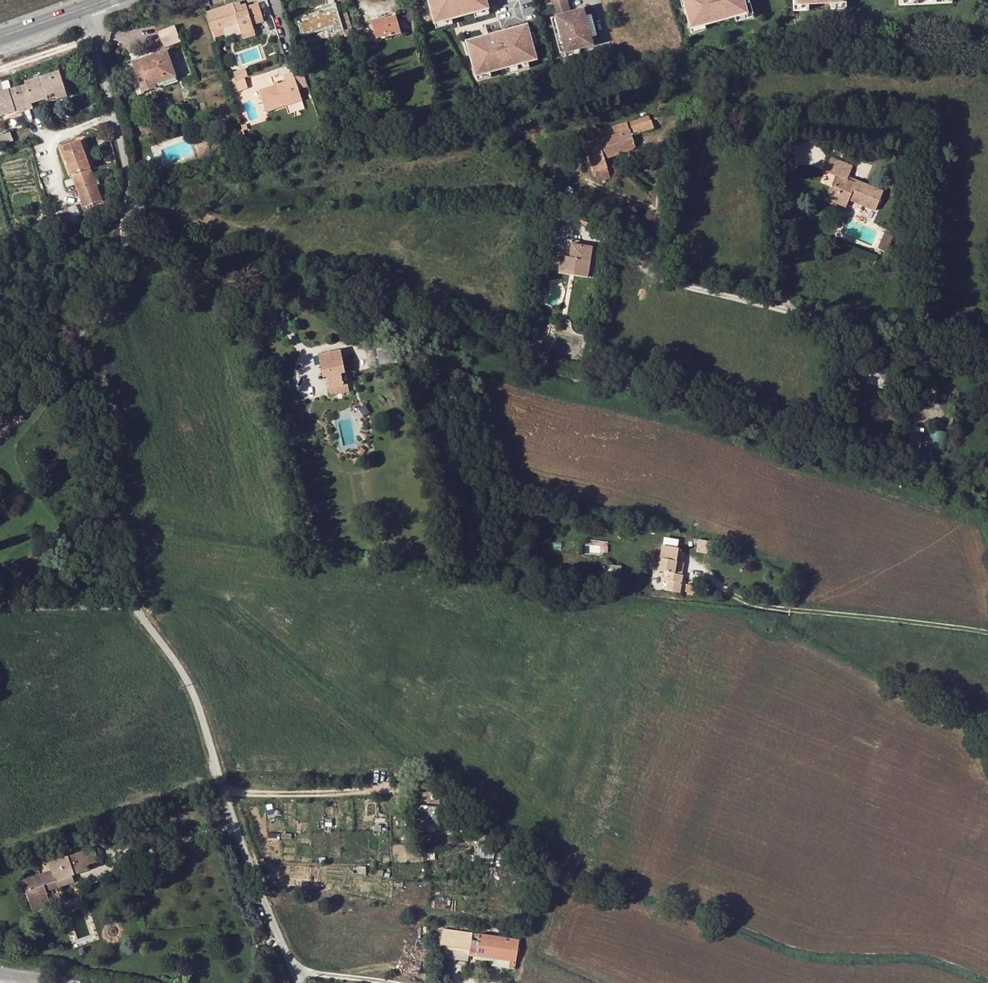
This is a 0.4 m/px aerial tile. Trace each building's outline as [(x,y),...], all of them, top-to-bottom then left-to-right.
[(433,20),(450,15),(472,9),(486,5),(485,0),(427,0),(433,20)] [(552,15),(569,11),(566,0),(548,0),(552,15)] [(687,6),(684,6),(690,27),(704,23),(704,25),(734,16),(746,13),(743,2),(743,0),(685,0),(687,6)] [(743,2),(746,13),(734,16),(736,22),(754,17),(749,0),(743,2)] [(296,15),(297,18),(328,8),(329,12),(337,9),(335,3),(296,15)] [(486,5),(472,9),(473,15),(487,11),(486,5)] [(328,8),(297,18),(302,36),(333,27),(335,32),(343,30),(345,36),(353,33),(345,7),(337,9),(329,12),(328,8)] [(562,52),(590,44),(588,36),(583,15),(581,7),(569,11),(552,15),(562,52)] [(237,9),(208,18),(214,37),(242,28),(246,39),(258,35),(255,28),(267,25),(261,8),(250,12),(250,9),(244,11),(239,13),(237,9)] [(385,17),(371,22),(376,38),(390,33),(391,36),(401,33),(394,13),(384,16),(385,17)] [(583,15),(588,36),(594,34),(589,14),(583,15)] [(450,15),(433,20),(434,26),(451,21),(450,15)] [(558,53),(562,52),(552,15),(548,16),(558,53)] [(487,33),(467,38),(471,50),(468,51),(473,71),(487,67),(488,69),(503,65),(514,62),(525,59),(534,57),(529,41),(527,31),(524,22),(494,31),(495,32),(488,34),(487,33)] [(704,23),(690,27),(692,33),(705,29),(704,25),(704,23)] [(175,25),(158,31),(165,48),(181,42),(175,25)] [(462,39),(465,51),(468,51),(471,50),(467,38),(462,39)] [(166,51),(138,61),(140,65),(133,68),(142,93),(155,89),(153,84),(175,77),(166,51)] [(525,59),(514,62),(516,68),(527,65),(525,59)] [(140,65),(138,61),(125,65),(136,96),(142,93),(133,68),(140,65)] [(514,62),(503,65),(505,71),(516,68),(514,62)] [(487,67),(473,71),(475,77),(489,73),(488,69),(487,67)] [(24,83),(25,86),(30,103),(46,98),(46,96),(64,90),(61,80),(59,72),(24,83)] [(226,76),(230,87),(232,87),(248,81),(250,81),(247,73),(233,77),(232,74),(226,76)] [(269,116),(287,109),(306,103),(302,93),(298,80),(296,76),(286,78),(289,85),(262,94),(269,116)] [(177,83),(175,77),(153,84),(155,89),(156,90),(177,83)] [(305,77),(298,80),(302,93),(309,91),(305,77)] [(65,78),(61,80),(64,90),(46,96),(46,98),(47,102),(69,95),(65,78)] [(248,81),(232,87),(235,97),(251,92),(248,81)] [(25,86),(0,93),(0,115),(5,114),(14,111),(14,109),(30,103),(25,86)] [(14,111),(5,114),(6,118),(33,110),(30,103),(14,109),(14,111)] [(306,103),(287,109),(289,113),(307,107),(306,103)] [(341,115),(329,118),(332,129),(344,126),(341,115)] [(585,142),(594,172),(607,168),(604,159),(619,154),(618,151),(624,149),(625,152),(636,148),(631,135),(635,134),(646,130),(654,128),(651,120),(649,120),(648,115),(612,127),(615,135),(598,140),(598,138),(585,142)] [(649,139),(646,130),(635,134),(637,143),(649,139)] [(0,136),(0,146),(13,141),(9,132),(0,136)] [(211,154),(207,141),(205,135),(194,138),(200,158),(211,154)] [(83,139),(79,141),(89,167),(93,165),(83,139)] [(79,141),(61,147),(71,173),(73,179),(64,182),(67,188),(75,185),(84,208),(102,201),(89,167),(79,141)] [(71,173),(61,147),(58,148),(68,174),(71,173)] [(846,180),(848,177),(852,167),(830,158),(825,171),(838,177),(828,200),(845,207),(849,200),(875,210),(883,192),(855,180),(854,184),(846,180)] [(607,168),(594,172),(597,183),(610,178),(607,168)] [(108,199),(104,203),(109,208),(113,205),(108,199)] [(32,245),(27,235),(23,237),(28,247),(32,245)] [(569,243),(580,245),(581,240),(563,238),(561,256),(567,257),(569,243)] [(580,245),(569,243),(567,257),(561,256),(559,255),(557,272),(585,277),(590,246),(580,245)] [(391,348),(376,350),(380,367),(394,364),(391,348)] [(319,356),(321,366),(324,365),(326,378),(329,389),(348,385),(341,352),(319,356)] [(871,368),(868,383),(886,388),(889,372),(871,368)] [(889,372),(886,388),(893,389),(897,373),(889,372)] [(349,392),(348,385),(329,389),(330,395),(348,392),(349,392)] [(928,449),(945,450),(945,431),(929,430),(928,449)] [(908,431),(908,445),(919,446),(920,432),(908,431)] [(656,571),(664,573),(682,576),(684,564),(676,562),(678,550),(661,546),(656,571)] [(620,581),(621,566),(610,565),(608,580),(620,581)] [(682,576),(664,573),(663,581),(666,582),(665,586),(665,591),(679,593),(682,576)] [(685,592),(694,593),(695,586),(686,584),(685,592)] [(421,804),(422,822),(442,821),(441,803),(421,804)] [(141,817),(126,822),(131,834),(145,830),(141,817)] [(118,824),(105,828),(107,835),(110,842),(123,837),(118,824)] [(107,835),(105,828),(98,831),(100,838),(107,835)] [(50,905),(46,891),(44,885),(72,876),(88,870),(86,865),(97,861),(93,848),(62,858),(49,862),(52,871),(22,880),(32,911),(50,905)] [(47,857),(49,862),(62,858),(61,852),(47,857)] [(44,885),(46,891),(74,882),(72,876),(44,885)] [(438,949),(443,950),(443,948),(468,952),(468,954),(492,958),(515,962),(518,941),(479,935),(478,941),(471,940),(472,934),(442,929),(438,949)] [(443,948),(443,950),(442,957),(467,961),(468,954),(468,952),(443,948)] [(514,970),(515,962),(492,958),(490,967),(514,970)]
